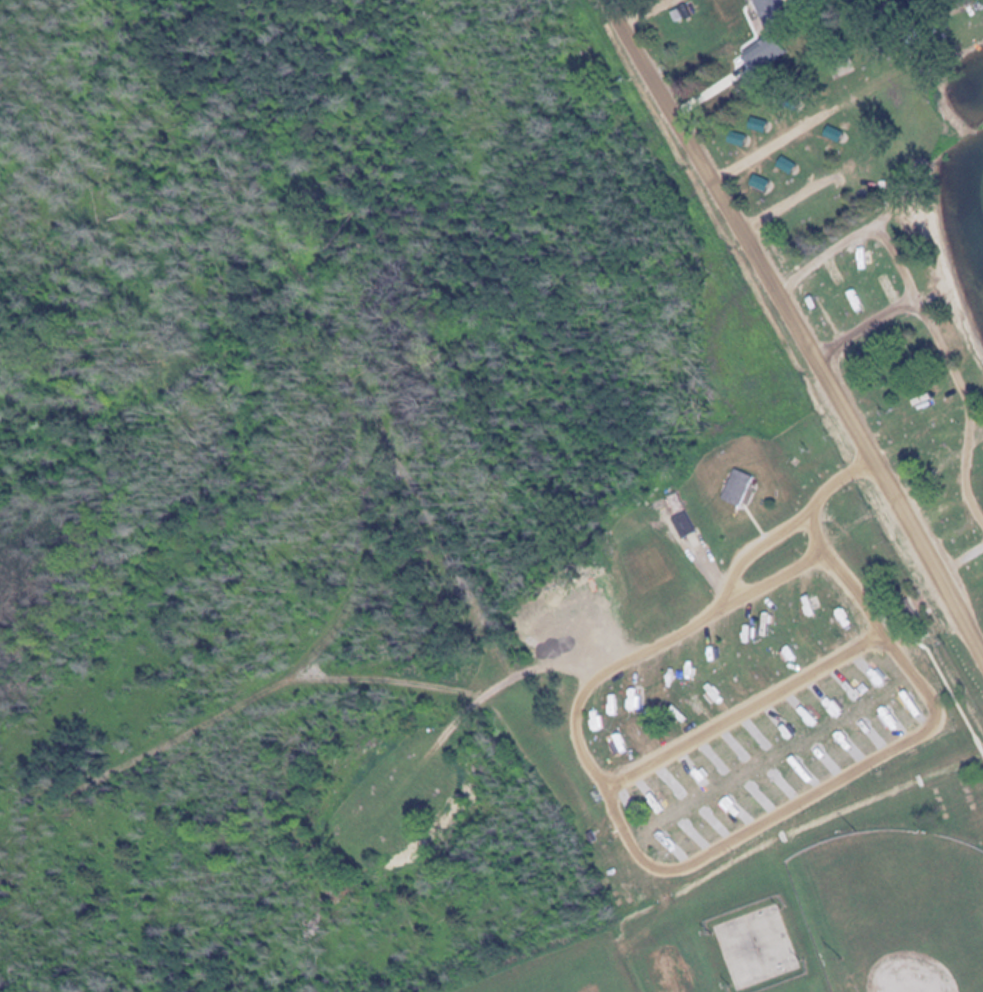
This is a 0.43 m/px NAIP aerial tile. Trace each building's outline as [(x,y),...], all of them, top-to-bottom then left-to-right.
[(765,28),(786,19),(777,0),(753,0),(765,28)] [(754,477),(735,468),(722,497),(741,506),(754,477)] [(683,536),(697,529),(688,511),(674,518),(683,536)] [(856,706),(850,688),(844,690),(850,708),(856,706)] [(884,738),(889,734),(874,716),(869,720),(884,738)] [(665,844),(670,842),(666,831),(661,833),(665,844)]
